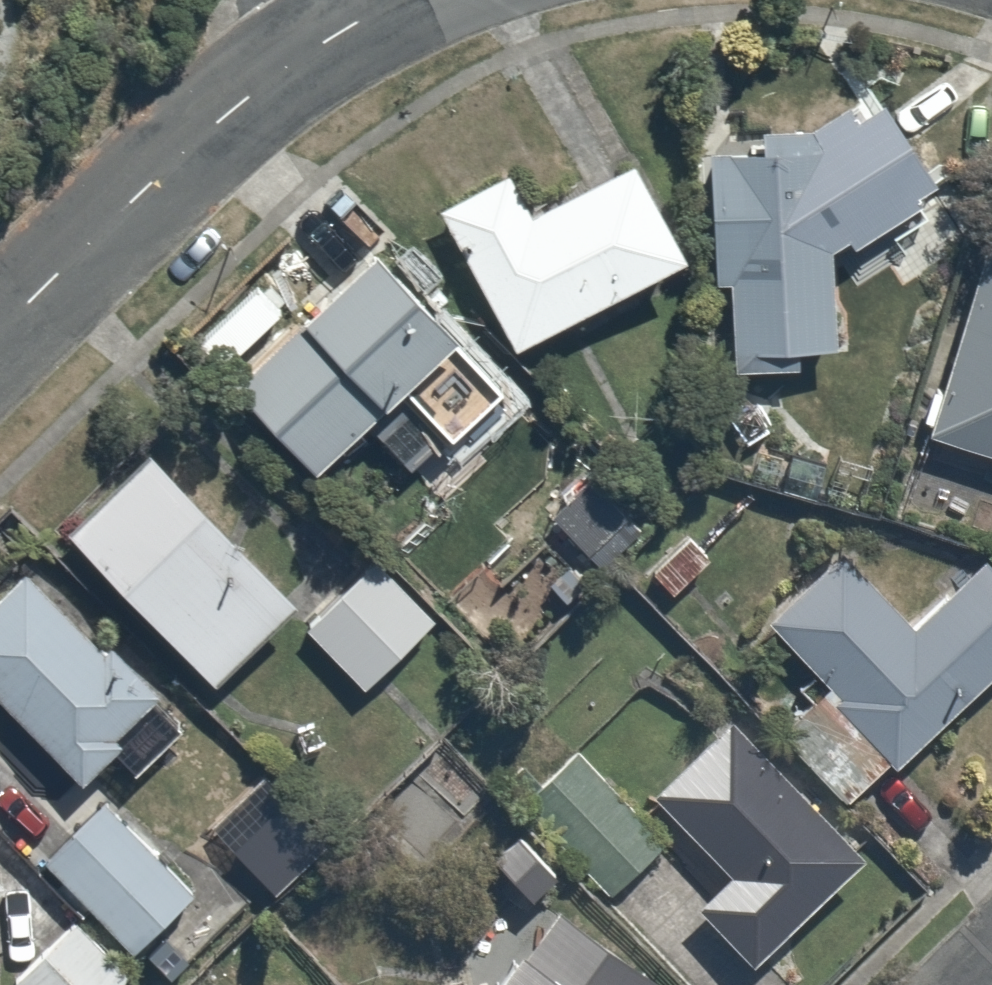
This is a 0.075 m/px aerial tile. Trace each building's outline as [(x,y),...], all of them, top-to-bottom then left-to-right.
[(839,346),(835,253),(933,214),(885,93),(714,160),(720,283),(737,282),(741,369),(809,366),(808,347),(839,346)] [(518,162),(436,205),(513,355),(701,258),(647,154),(542,208),(518,162)] [(290,299),(307,318),(238,382),(322,474),(370,430),(413,477),(513,385),(348,205),(310,239),(330,262),(290,299)] [(989,245),(932,441),(991,459),(991,246),(989,245)] [(158,450),(70,538),(220,687),(307,599),(158,450)] [(603,459),(543,515),(595,571),(655,515),(603,459)] [(895,768),(917,792),(947,766),(925,742),(991,682),(991,554),(911,626),(841,548),(763,618),(824,687),(782,724),(854,805),(895,768)] [(384,549),(303,632),(367,696),(449,614),(384,549)] [(0,596),(0,702),(84,782),(168,694),(32,563),(0,596)] [(742,724),(663,801),(735,875),(700,910),(756,968),(871,856),(742,724)] [(575,741),(518,794),(611,896),(669,843),(575,741)] [(113,800),(44,865),(131,956),(199,892),(113,800)] [(9,885),(0,876),(0,895),(9,885)] [(503,984),(657,984),(664,975),(557,904),(503,984)] [(9,980),(14,984),(136,984),(141,981),(81,915),(9,980)] [(227,984),(320,984),(329,975),(268,918),(215,973),(227,984)]
